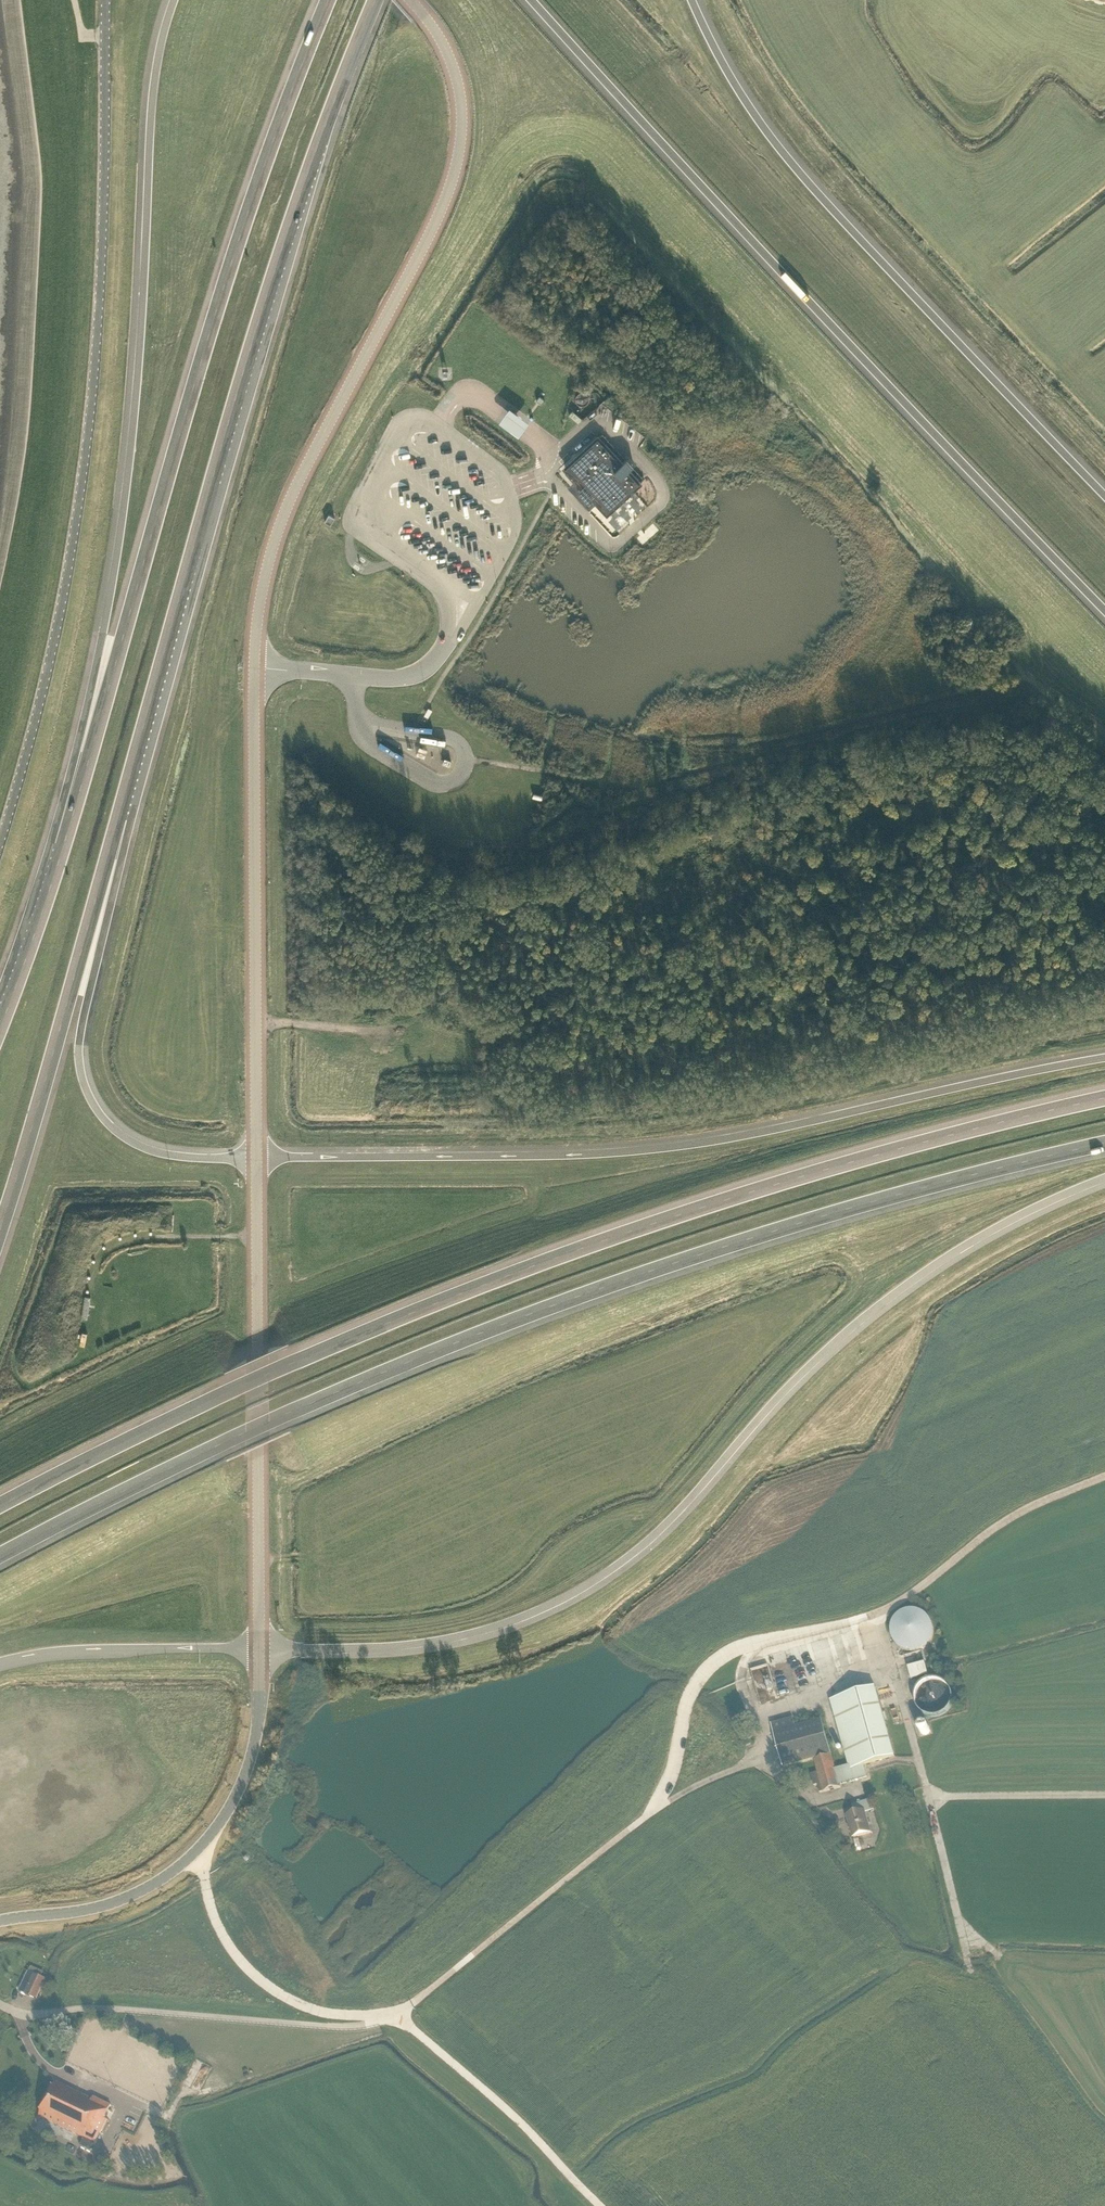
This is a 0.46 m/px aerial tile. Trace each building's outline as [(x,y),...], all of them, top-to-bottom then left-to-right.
[(530,422),(510,407),(501,420),(521,434),(530,422)] [(628,423),(624,427),(642,441),(645,437),(628,423)] [(589,509),(596,502),(606,513),(639,483),(627,470),(633,465),(627,458),(621,463),(598,437),(565,467),(575,479),(568,485),(573,491),(589,509)] [(329,513),(325,520),(330,523),(334,517),(329,513)] [(89,1313),(92,1291),(87,1290),(83,1312),(89,1313)] [(914,1609),(913,1609),(911,1609),(910,1609),(908,1609),(907,1609),(905,1610),(904,1610),(902,1611),(901,1612),(899,1613),(898,1614),(897,1615),(896,1616),(895,1617),(894,1619),(894,1620),(893,1621),(892,1623),(892,1624),(892,1626),(891,1627),(891,1629),(891,1630),(891,1632),(891,1634),(892,1635),(892,1637),(893,1638),(893,1639),(894,1641),(895,1642),(896,1644),(897,1645),(898,1646),(899,1647),(901,1648),(902,1649),(903,1649),(905,1650),(906,1650),(907,1651),(909,1651),(911,1651),(913,1651),(914,1651),(916,1651),(918,1651),(919,1650),(921,1650),(922,1649),(924,1648),(926,1647),(927,1646),(928,1645),(929,1644),(930,1643),(931,1641),(931,1640),(932,1639),(933,1637),(933,1636),(934,1634),(934,1632),(934,1631),(934,1629),(934,1628),(934,1626),(933,1625),(933,1623),(932,1622),(932,1621),(931,1619),(930,1617),(929,1616),(927,1615),(926,1613),(925,1612),(923,1611),(922,1611),(921,1610),(918,1609),(917,1609),(916,1609),(914,1609)] [(912,1680),(929,1675),(925,1662),(908,1667),(912,1680)] [(915,1696),(915,1698),(915,1700),(915,1702),(916,1703),(916,1705),(917,1707),(918,1709),(920,1710),(920,1711),(922,1713),(924,1714),(925,1715),(927,1716),(928,1716),(930,1717),(932,1717),(934,1717),(936,1717),(938,1717),(940,1716),(942,1716),(943,1715),(945,1714),(946,1713),(948,1711),(949,1710),(950,1709),(951,1707),(952,1705),(952,1703),(953,1702),(953,1700),(953,1699),(953,1698),(953,1696),(953,1694),(953,1693),(952,1691),(951,1689),(950,1688),(949,1686),(948,1684),(946,1683),(945,1682),(943,1681),(941,1680),(939,1679),(937,1679),(935,1679),(933,1679),(932,1679),(930,1679),(928,1679),(926,1680),(925,1681),(923,1682),(922,1683),(920,1684),(919,1686),(918,1687),(917,1689),(916,1691),(916,1693),(915,1694),(915,1695),(915,1696)] [(865,1766),(895,1757),(876,1688),(831,1700),(849,1765),(836,1769),(832,1754),(822,1719),(794,1727),(792,1718),(770,1724),(783,1768),(815,1759),(818,1772),(812,1774),(815,1786),(818,1785),(820,1793),(824,1792),(841,1787),(840,1785),(868,1777),(865,1766)] [(853,1837),(871,1832),(866,1813),(874,1811),(871,1800),(852,1805),(854,1814),(847,1816),(853,1837)] [(20,1991),(38,1999),(47,1980),(29,1971),(20,1991)] [(93,2100),(56,2082),(40,2116),(85,2138),(81,2146),(92,2151),(107,2120),(105,2119),(112,2106),(94,2097),(93,2100)]
